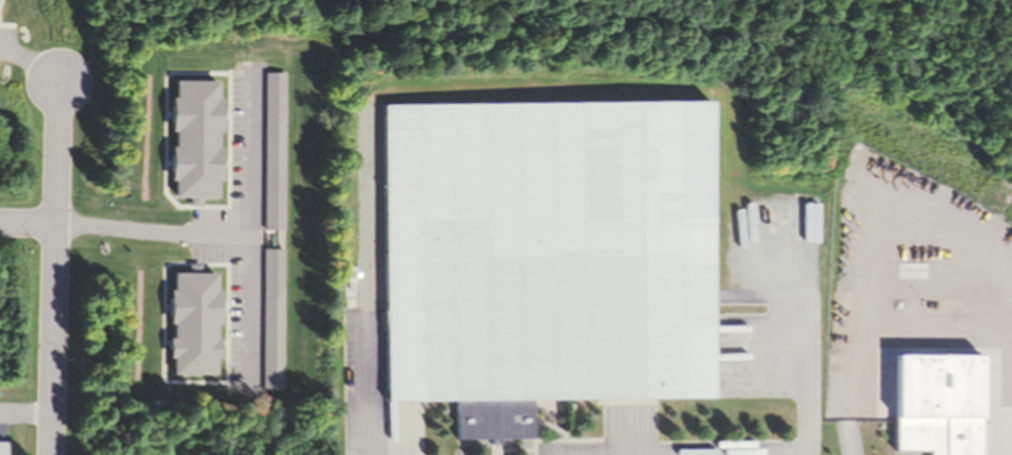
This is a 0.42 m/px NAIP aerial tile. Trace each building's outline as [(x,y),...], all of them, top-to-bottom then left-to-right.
[(385,393),(712,388),(707,96),(380,101),(385,393)]
